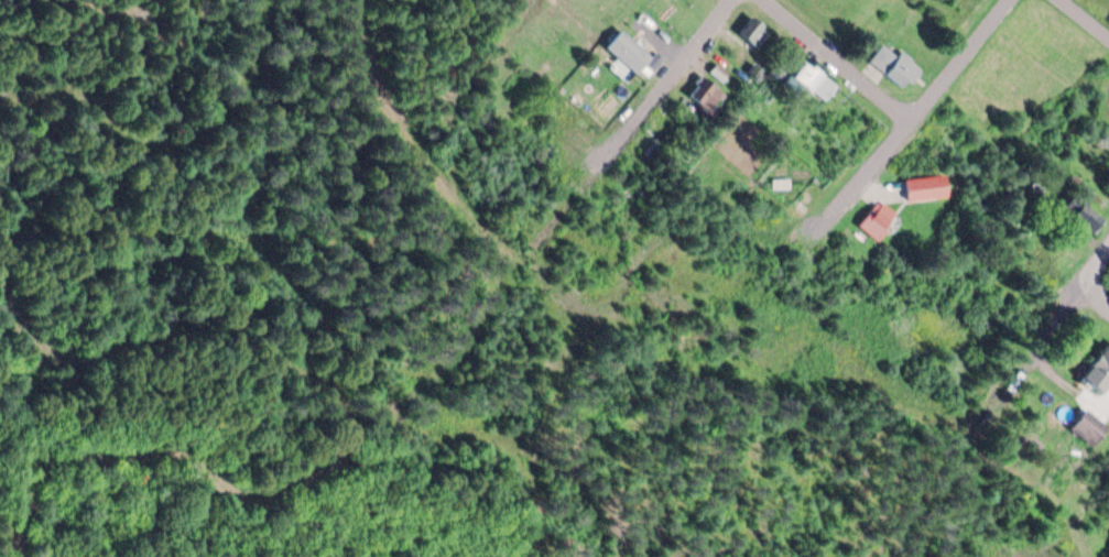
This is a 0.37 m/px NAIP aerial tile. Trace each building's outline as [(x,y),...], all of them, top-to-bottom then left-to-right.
[(769,31),(756,20),(742,36),(755,47),(769,31)] [(604,45),(632,73),(648,56),(620,29),(604,45)] [(896,56),(881,44),(867,61),(902,90),(920,68),(899,52),(896,56)] [(820,103),(834,88),(806,59),(791,74),(820,103)] [(724,95),(708,81),(693,99),(709,112),(724,95)] [(906,200),(947,197),(945,175),(904,178),(906,200)] [(1093,232),(1103,218),(1070,195),(1060,210),(1093,232)] [(857,224),(875,239),(895,214),(877,200),(857,224)] [(1108,379),(1108,344),(1106,341),(1080,375),(1100,391),(1108,379)] [(1090,445),(1106,426),(1084,408),(1068,428),(1090,445)]
